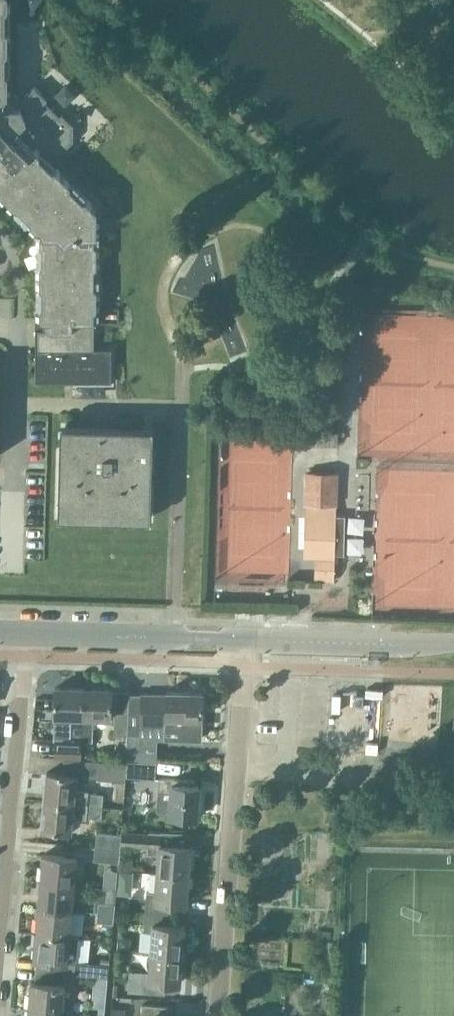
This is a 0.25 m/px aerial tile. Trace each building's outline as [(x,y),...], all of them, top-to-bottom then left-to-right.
[(14,207),(18,207),(30,219),(30,223),(36,229),(40,229),(42,234),(39,237),(40,245),(42,248),(42,266),(39,268),(39,289),(42,291),(42,309),(39,311),(40,320),(42,322),(43,322),(43,329),(35,329),(35,339),(43,339),(43,349),(35,349),(35,382),(111,382),(111,349),(94,349),(94,322),(96,322),(96,321),(94,321),(94,313),(96,310),(96,290),(94,287),(94,269),(96,267),(96,246),(94,244),(94,226),(96,224),(96,209),(86,198),(82,198),(80,196),(69,186),(70,183),(55,167),(52,167),(51,167),(46,162),(56,151),(59,155),(60,154),(59,152),(70,142),(70,126),(60,117),(63,114),(62,113),(59,116),(45,101),(47,99),(35,86),(21,100),(14,94),(7,94),(7,74),(4,72),(5,54),(7,52),(7,31),(5,29),(4,11),(7,9),(7,0),(0,0),(0,193),(14,207)] [(58,518),(143,520),(150,520),(152,428),(60,426),(58,518)] [(335,515),(336,473),(306,473),(305,503),(309,503),(308,555),(315,555),(315,578),(334,578),(334,554),(343,554),(344,538),(340,538),(340,531),(344,531),(344,515),(335,515)] [(55,688),(54,716),(71,717),(71,730),(82,731),(83,689),(55,688)] [(83,689),(82,731),(94,731),(94,717),(110,718),(111,689),(83,689)] [(182,738),(201,739),(202,692),(166,691),(166,695),(141,694),(141,724),(165,725),(165,730),(182,730),(182,738)] [(127,737),(128,712),(114,711),(114,737),(127,737)] [(56,739),(56,758),(81,758),(81,741),(82,741),(82,731),(71,730),(71,740),(56,739)] [(82,731),(82,741),(93,741),(94,731),(82,731)] [(128,735),(127,760),(139,761),(140,736),(128,735)] [(47,772),(44,800),(86,805),(88,792),(89,792),(89,790),(74,788),(75,775),(97,777),(99,760),(63,758),(62,774),(47,772)] [(127,762),(126,777),(156,780),(157,763),(127,762)] [(200,786),(188,785),(189,780),(160,777),(157,809),(161,813),(169,814),(169,815),(197,818),(200,786)] [(88,792),(86,805),(102,806),(103,793),(89,792),(88,792)] [(362,810),(363,795),(352,795),(351,810),(362,810)] [(44,800),(42,829),(70,831),(71,817),(86,819),(86,817),(85,817),(86,805),(44,800)] [(86,805),(85,817),(86,817),(101,818),(102,806),(86,805)] [(122,835),(121,843),(148,846),(149,846),(151,833),(149,833),(123,831),(122,835)] [(148,846),(148,853),(158,854),(156,872),(189,875),(191,846),(159,844),(159,832),(150,832),(149,833),(151,833),(149,846),(148,846)] [(96,833),(94,847),(121,849),(121,843),(122,835),(96,833)] [(121,849),(94,847),(93,861),(120,863),(121,849)] [(43,854),(41,881),(74,884),(77,857),(43,854)] [(120,858),(119,869),(133,870),(133,859),(120,858)] [(145,911),(171,913),(172,902),(186,903),(189,875),(156,872),(155,891),(146,891),(145,911)] [(41,881),(38,907),(72,910),(74,884),(41,881)] [(98,912),(114,913),(115,904),(99,902),(98,911),(98,912)] [(69,936),(69,935),(72,910),(38,907),(36,932),(69,936)] [(145,911),(143,930),(152,930),(151,952),(182,954),(185,926),(170,925),(171,913),(145,911)] [(98,912),(97,921),(114,923),(114,913),(98,912)] [(47,960),(45,972),(75,975),(79,936),(69,935),(69,936),(36,932),(33,959),(47,960)] [(182,954),(151,952),(149,971),(130,970),(128,990),(164,993),(165,982),(180,983),(182,954)] [(96,976),(108,977),(109,965),(98,964),(96,976)] [(45,972),(44,984),(31,983),(29,1009),(62,1013),(63,999),(72,1000),(75,975),(45,972)] [(106,995),(93,994),(92,1006),(105,1008),(106,995)] [(168,1007),(142,1005),(141,1015),(167,1015),(168,1007)]
